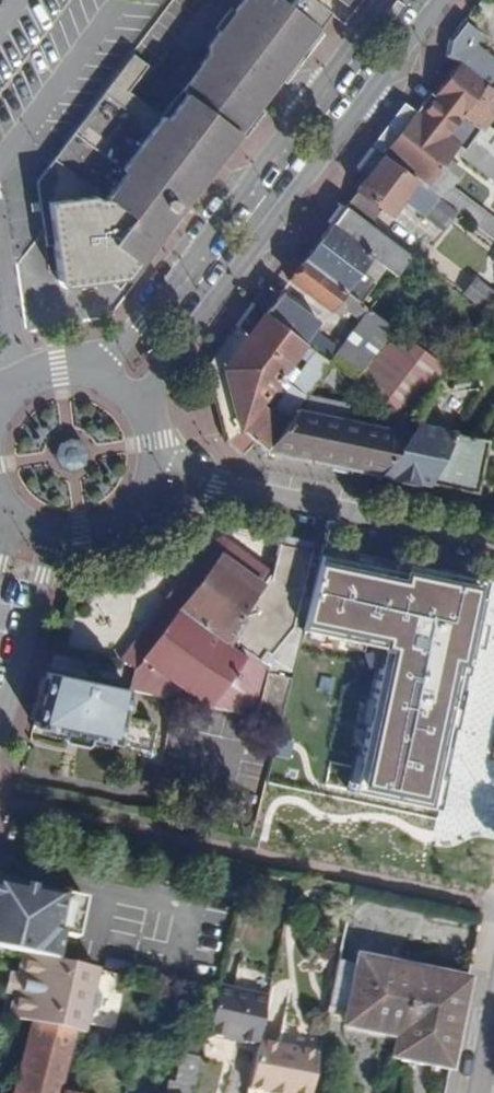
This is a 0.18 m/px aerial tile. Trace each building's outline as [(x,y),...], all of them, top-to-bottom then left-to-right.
[(254,113),(309,40),(293,30),(298,24),(313,35),(319,26),(292,7),(283,0),(256,0),(274,14),(219,87),(254,113)] [(329,13),(312,0),(297,0),(292,7),(319,26),(329,13)] [(476,45),(482,35),(463,21),(448,40),(462,51),(493,75),(493,59),(476,45)] [(293,30),(309,40),(313,35),(298,24),(293,30)] [(489,88),(493,81),(493,75),(462,51),(448,40),(441,50),(460,64),(489,88)] [(184,201),(187,202),(241,131),(192,95),(172,123),(163,117),(155,128),(122,103),(130,91),(150,64),(136,53),(38,184),(47,245),(54,244),(59,280),(69,286),(110,280),(121,288),(173,220),(172,214),(176,213),(184,201)] [(485,126),(492,117),(493,115),(493,92),(489,88),(460,64),(427,106),(493,156),(493,132),(485,126)] [(241,131),(254,113),(219,87),(198,71),(184,89),(192,95),(241,131)] [(163,117),(172,123),(192,95),(184,89),(163,117)] [(155,128),(163,117),(130,91),(122,103),(155,128)] [(450,184),(456,175),(446,168),(455,154),(493,183),(493,156),(427,106),(422,102),(415,112),(404,104),(371,147),(457,212),(493,240),(493,218),(450,184)] [(442,231),(457,212),(371,147),(355,169),(365,176),(354,191),(357,192),(348,204),(371,221),(379,210),(391,218),(403,202),(442,231)] [(369,256),(395,275),(409,257),(344,207),(330,226),(369,256)] [(374,283),(359,272),(369,256),(330,226),(304,261),(359,303),(374,283)] [(338,347),(315,330),(320,323),(266,283),(250,304),(305,344),(317,353),(330,363),(394,411),(403,418),(442,366),(424,353),(359,303),(304,261),(290,279),(341,317),(345,312),(358,320),(338,347)] [(493,297),(493,293),(476,279),(465,294),(485,309),(493,297)] [(253,441),(265,450),(298,407),(330,363),(317,353),(273,412),(260,403),(305,344),(250,304),(207,362),(226,443),(240,454),(253,441)] [(442,366),(453,351),(435,338),(424,353),(442,366)] [(394,411),(384,425),(346,418),(349,403),(311,394),(301,409),(298,407),(265,450),(363,471),(403,418),(394,411)] [(363,471),(477,495),(490,439),(409,423),(403,418),(363,471)] [(67,469),(72,471),(78,470),(82,468),(86,464),(89,459),(89,454),(88,448),(85,444),(81,441),(77,439),(71,439),(66,440),(62,443),(59,447),(57,452),(57,457),(59,462),(62,467),(67,469)] [(206,547),(155,618),(169,621),(200,641),(186,702),(255,717),(268,671),(256,662),(265,649),(271,653),(294,624),(311,550),(306,548),(304,543),(301,542),(300,547),(292,545),(292,541),(288,540),(284,543),(280,543),(274,569),(270,576),(225,540),(206,547)] [(404,582),(315,562),(300,630),(384,649),(353,789),(428,805),(477,587),(406,572),(404,582)] [(129,689),(186,702),(200,641),(169,621),(155,618),(121,666),(132,676),(129,689)] [(153,722),(147,721),(140,712),(124,709),(129,689),(46,672),(32,725),(68,733),(71,722),(84,725),(81,736),(146,749),(153,722)] [(79,742),(81,736),(84,725),(71,722),(68,733),(66,738),(68,742),(76,744),(79,742)] [(78,940),(79,932),(40,924),(41,920),(80,929),(86,900),(0,882),(0,948),(18,952),(25,954),(56,961),(61,936),(78,940)] [(4,1016),(11,1018),(25,954),(18,952),(13,978),(9,977),(5,993),(9,994),(4,1016)] [(94,1010),(96,998),(90,988),(87,987),(91,968),(56,961),(25,954),(11,1018),(31,1022),(76,1031),(81,1014),(85,1014),(94,1010)] [(392,1058),(451,1070),(469,979),(356,956),(355,962),(350,985),(339,983),(343,959),(340,958),(330,1008),(346,1011),(342,1026),(395,1036),(392,1058)] [(339,983),(350,985),(355,962),(343,959),(339,983)] [(258,1048),(259,1043),(260,1041),(269,996),(218,985),(207,1037),(258,1048)] [(76,1031),(31,1022),(13,1092),(61,1092),(76,1031)] [(260,1041),(259,1043),(258,1048),(255,1063),(250,1088),(276,1092),(312,1092),(321,1052),(260,1041)] [(169,1081),(196,1087),(202,1058),(175,1052),(169,1081)] [(196,1087),(169,1081),(166,1092),(194,1092),(196,1087)]
